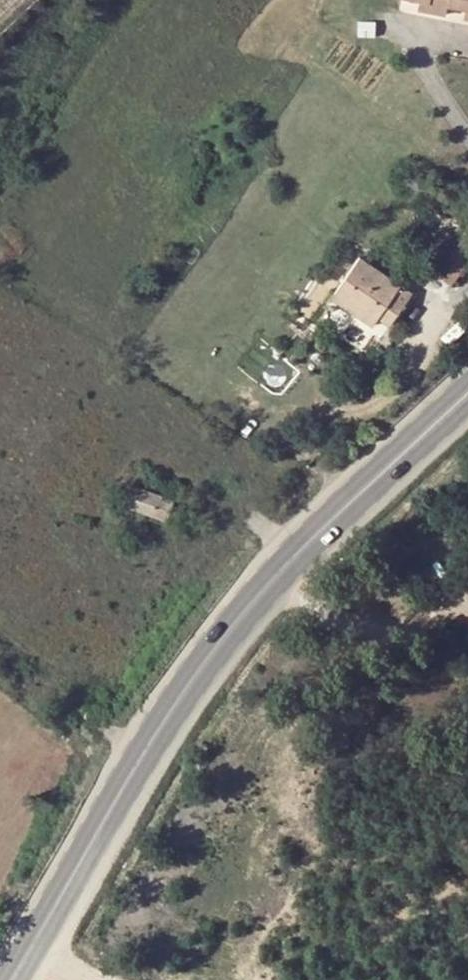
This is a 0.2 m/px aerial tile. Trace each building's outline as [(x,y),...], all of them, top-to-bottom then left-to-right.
[(419,1),(429,3),(428,13),(446,16),(448,8),(465,11),(467,11),(467,0),(414,0),(419,1)] [(428,13),(429,3),(419,1),(417,11),(428,13)] [(372,36),(372,20),(355,20),(354,35),(372,36)] [(389,325),(412,293),(361,255),(332,295),(372,325),(379,317),(389,325)] [(130,483),(122,504),(165,520),(171,506),(173,500),(130,483)]
